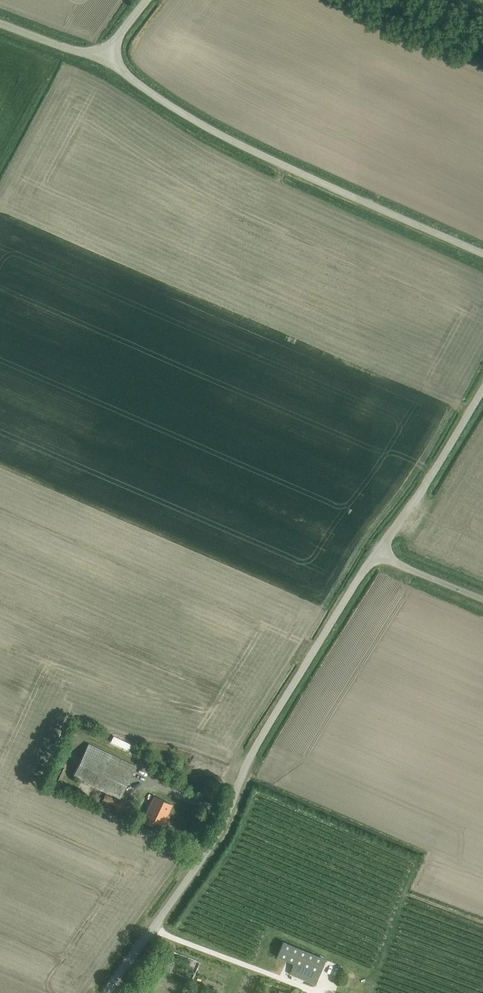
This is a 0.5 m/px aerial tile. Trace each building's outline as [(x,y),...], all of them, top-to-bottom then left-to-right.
[(135,765),(88,742),(73,774),(119,797),(135,765)] [(55,788),(64,767),(55,763),(46,784),(55,788)] [(127,803),(106,794),(103,800),(124,809),(127,803)] [(145,816),(143,822),(152,826),(155,820),(165,825),(169,816),(166,814),(171,803),(155,795),(145,816)] [(282,942),(276,957),(293,964),(293,963),(319,974),(325,961),(282,942)] [(293,964),(289,974),(314,985),(319,974),(293,963),(293,964)]
